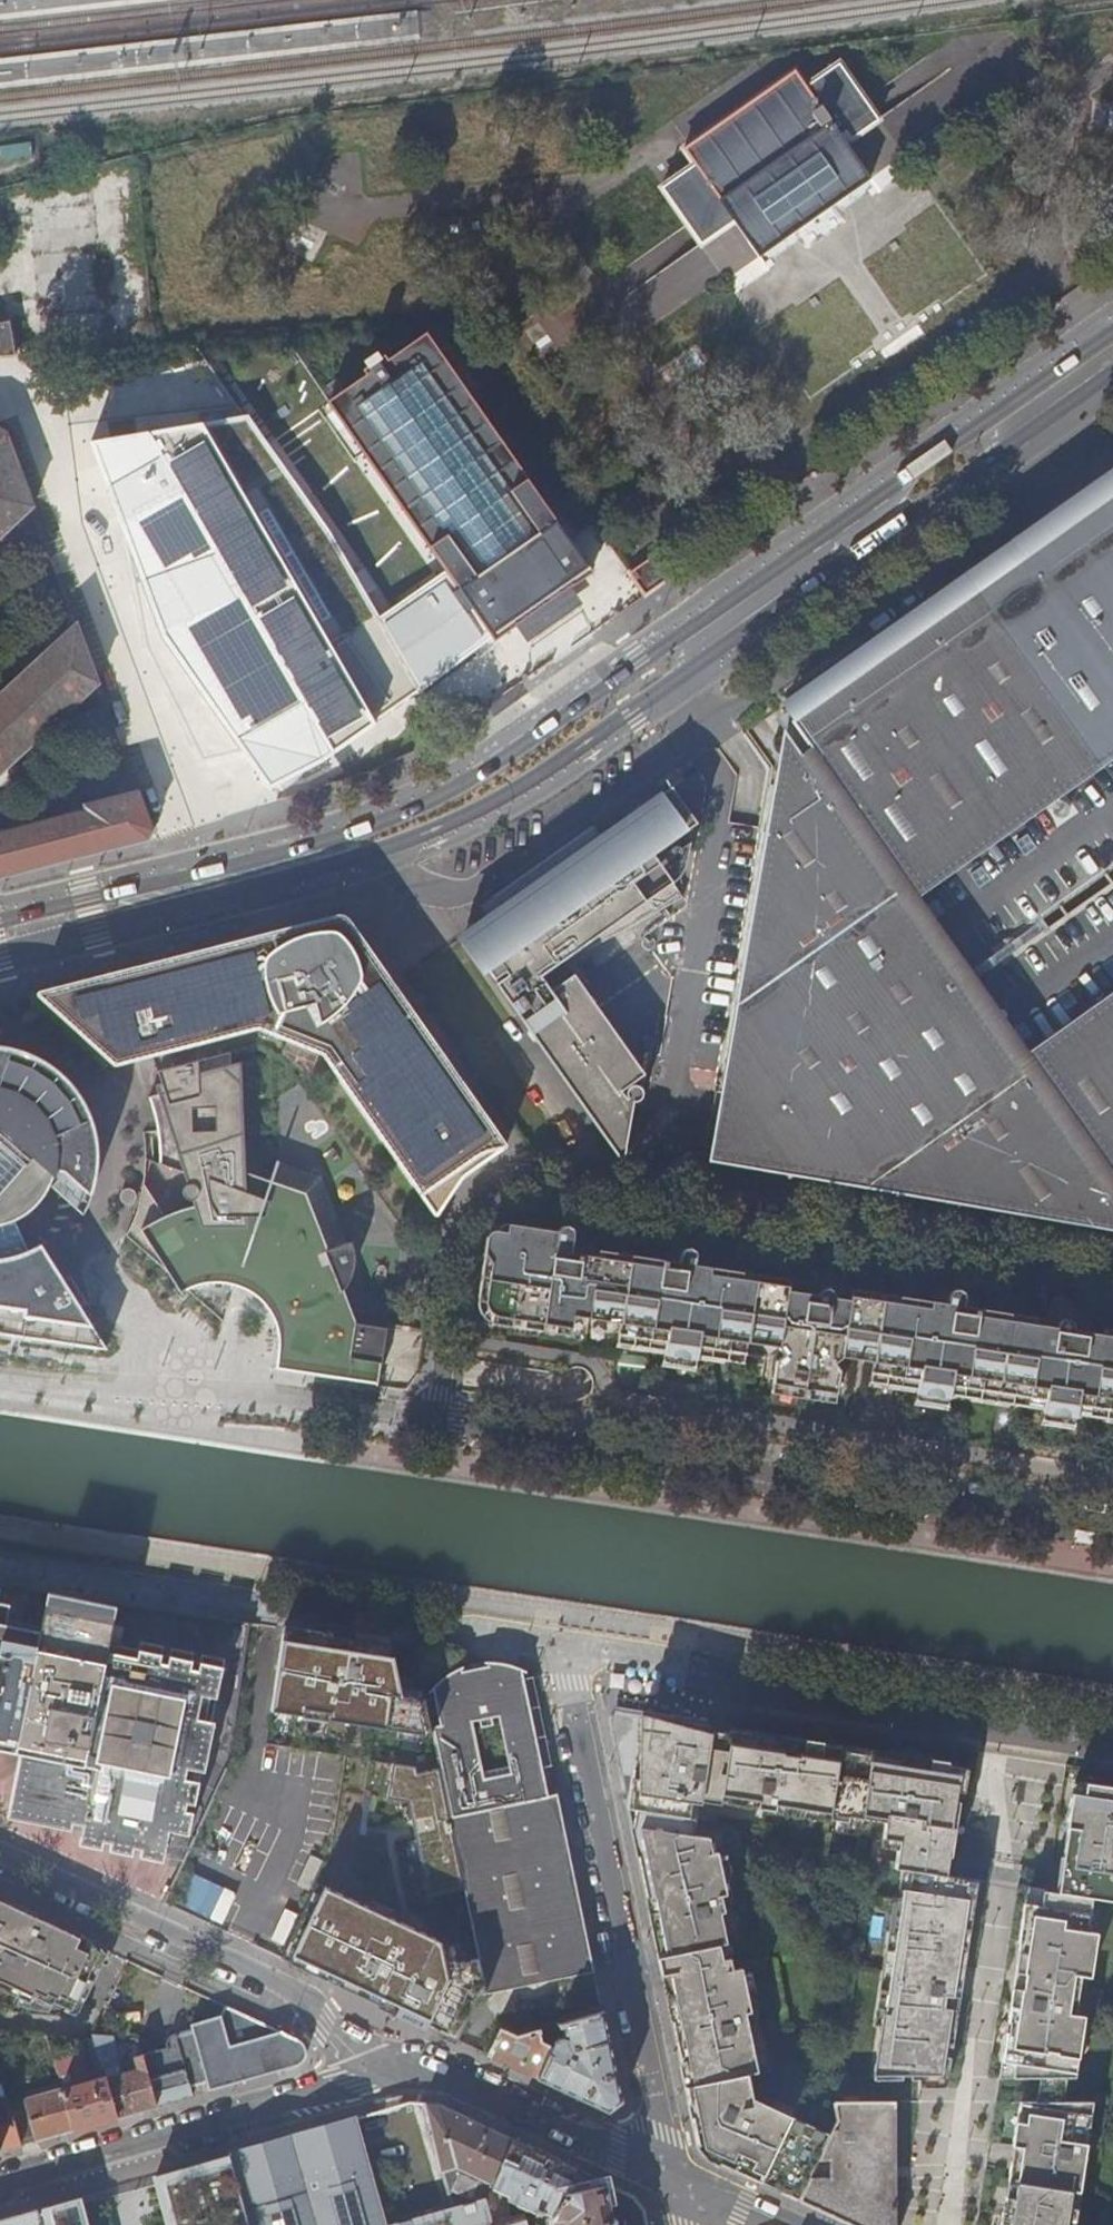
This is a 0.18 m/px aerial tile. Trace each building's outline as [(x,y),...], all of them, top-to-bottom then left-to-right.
[(880,122),(839,65),(806,88),(802,82),(796,72),(683,151),(694,166),(661,190),(702,247),(734,224),(760,258),(795,233),(805,247),(807,249),(810,250),(847,223),(848,220),(837,204),(871,180),(847,145),(880,122)] [(104,239),(103,190),(15,193),(15,214),(32,213),(33,242),(104,239)] [(129,248),(27,253),(28,277),(13,278),(15,313),(49,312),(51,347),(148,342),(146,294),(131,294),(129,248)] [(0,325),(0,357),(17,356),(11,323),(0,325)] [(512,458),(427,336),(390,362),(385,357),(381,360),(377,356),(366,364),(368,368),(364,372),(367,377),(331,404),(452,580),(459,589),(454,593),(467,613),(473,610),(495,641),(536,613),(541,617),(546,617),(551,614),(553,610),(551,603),(592,575),(570,542),(575,538),(562,519),(557,523),(525,477),(539,468),(525,448),(512,458)] [(325,516),(260,417),(103,442),(182,637),(283,790),(391,726),(387,714),(495,641),(473,610),(467,613),(454,593),(459,589),(452,580),(385,619),(325,516)] [(28,514),(32,518),(37,516),(35,511),(34,511),(34,508),(6,432),(0,429),(0,540),(28,514)] [(1091,514),(1099,520),(1104,531),(1101,534),(1092,525),(1089,515),(1029,558),(1043,578),(1039,582),(1044,588),(1041,590),(1105,680),(1091,691),(1107,713),(1074,737),(1112,792),(1112,498),(1091,514)] [(1099,520),(1091,514),(1089,515),(1092,525),(1101,534),(1104,531),(1099,520)] [(646,597),(675,576),(659,555),(630,575),(646,597)] [(736,1088),(1112,821),(1112,792),(1074,737),(1107,713),(1091,691),(1105,680),(1041,590),(1044,588),(1039,582),(1043,578),(1029,558),(1017,567),(1011,557),(929,616),(935,624),(925,631),(919,623),(839,679),(845,688),(797,722),(803,731),(799,734),(816,758),(774,788),(736,1006),(744,1007),(732,1082),(736,1088)] [(88,694),(101,698),(102,696),(98,686),(100,685),(77,624),(76,625),(72,614),(67,617),(66,619),(70,630),(0,695),(0,777),(88,694)] [(468,722),(484,711),(470,692),(454,703),(468,722)] [(150,842),(153,832),(138,792),(84,806),(85,813),(0,834),(0,880),(150,842)] [(504,912),(494,919),(472,935),(479,946),(472,951),(613,1149),(628,1144),(634,1107),(639,1105),(642,1103),(644,1099),(644,1094),(642,1091),(638,1088),(633,1088),(620,1098),(619,1097),(645,1078),(575,978),(551,995),(540,978),(637,928),(684,901),(663,872),(667,869),(657,855),(698,826),(673,792),(600,843),(590,851),(527,896),(520,892),(516,892),(513,895),(510,899),(510,904),(511,907),(504,912)] [(790,1164),(1112,934),(1112,821),(736,1088),(790,1164)] [(590,851),(600,843),(596,839),(586,846),(590,851)] [(490,914),(494,919),(504,912),(499,906),(490,914)] [(331,919),(33,995),(113,1068),(258,1031),(323,1057),(433,1214),(435,1217),(438,1217),(442,1213),(460,1186),(467,1177),(486,1163),(505,1151),(507,1148),(506,1144),(353,925),(348,920),(344,917),(338,917),(331,919)] [(790,1164),(794,1170),(867,1183),(866,1191),(1084,1230),(1112,1209),(1112,934),(790,1164)] [(350,1382),(375,1385),(379,1364),(381,1364),(386,1329),(354,1323),(342,1289),(348,1277),(351,1268),(353,1258),(352,1243),(327,1250),(306,1193),(295,1220),(262,1208),(272,1181),(239,1168),(234,1073),(231,1074),(231,1051),(158,1070),(164,1093),(149,1097),(155,1121),(158,1142),(159,1164),(189,1178),(192,1187),(187,1188),(183,1194),(183,1200),(186,1204),(192,1206),(198,1205),(200,1214),(205,1231),(185,1230),(173,1230),(165,1217),(152,1222),(136,1229),(131,1225),(125,1234),(167,1271),(181,1294),(186,1289),(223,1321),(234,1284),(238,1273),(248,1277),(262,1287),(255,1296),(264,1303),(270,1312),(274,1321),(275,1330),(275,1340),(273,1356),(281,1357),(291,1372),(351,1380),(350,1382)] [(20,1327),(19,1337),(106,1349),(41,1244),(29,1251),(16,1222),(31,1211),(40,1200),(47,1190),(54,1171),(65,1172),(87,1191),(89,1183),(91,1170),(92,1158),(92,1146),(89,1132),(84,1118),(79,1108),(69,1092),(60,1081),(49,1073),(38,1065),(26,1059),(9,1054),(0,1052),(0,1327),(20,1327)] [(699,1156),(686,1155),(665,1172),(676,1173),(699,1156)] [(295,1220),(306,1193),(272,1181),(262,1208),(295,1220)] [(181,1214),(165,1217),(173,1230),(185,1230),(205,1231),(200,1214),(189,1214),(181,1214)] [(835,1366),(843,1361),(853,1293),(847,1282),(838,1281),(833,1273),(818,1270),(811,1275),(808,1296),(789,1293),(790,1283),(711,1271),(714,1256),(709,1250),(690,1246),(687,1242),(680,1241),(673,1244),(673,1249),(664,1257),(663,1264),(600,1254),(601,1248),(596,1237),(603,1230),(600,1225),(564,1220),(560,1224),(558,1236),(509,1228),(508,1236),(499,1235),(491,1237),(487,1241),(485,1255),(493,1266),(490,1281),(486,1307),(489,1314),(496,1320),(572,1332),(574,1319),(621,1326),(638,1329),(668,1334),(664,1358),(697,1362),(700,1339),(730,1344),(747,1346),(762,1349),(769,1357),(778,1351),(783,1360),(776,1364),(773,1386),(800,1390),(809,1391),(837,1395),(840,1374),(835,1366)] [(493,1266),(485,1255),(481,1280),(490,1281),(493,1266)] [(246,1289),(255,1296),(262,1287),(248,1277),(238,1273),(234,1284),(238,1285),(246,1289)] [(490,1281),(481,1280),(478,1306),(486,1307),(490,1281)] [(873,1366),(891,1369),(921,1374),(918,1398),(950,1403),(954,1378),(984,1383),(1000,1385),(1017,1388),(1048,1392),(1044,1417),(1076,1422),(1080,1398),(1110,1402),(1112,1403),(1112,1332),(1104,1331),(1103,1338),(1088,1336),(1092,1313),(1088,1308),(1069,1306),(1066,1300),(1057,1299),(1051,1303),(1050,1316),(1041,1322),(979,1312),(980,1305),(973,1296),(973,1290),(971,1285),(962,1284),(957,1288),(939,1285),(934,1288),(931,1305),(884,1297),(873,1366)] [(870,1295),(853,1293),(843,1361),(863,1364),(873,1366),(884,1297),(870,1295)] [(638,1329),(621,1326),(618,1351),(634,1353),(638,1329)] [(747,1346),(730,1344),(726,1367),(743,1370),(747,1346)] [(697,1362),(664,1358),(662,1370),(694,1375),(697,1362)] [(887,1393),(891,1369),(873,1366),(871,1391),(887,1393)] [(980,1408),(997,1410),(1000,1385),(984,1383),(980,1408)] [(1013,1413),(1017,1388),(1000,1385),(997,1410),(1013,1413)] [(798,1400),(800,1390),(773,1386),(771,1396),(798,1400)] [(835,1406),(837,1395),(809,1391),(807,1401),(835,1406)] [(948,1415),(950,1403),(918,1398),(916,1411),(948,1415)] [(1074,1434),(1076,1422),(1044,1417),(1042,1430),(1074,1434)] [(20,1742),(18,1750),(29,1752),(17,1815),(91,1830),(88,1845),(183,1865),(228,1771),(249,1635),(199,1627),(198,1632),(146,1623),(46,1604),(44,1614),(11,1607),(14,1595),(0,1592),(0,1738),(20,1742)] [(272,1708),(433,1734),(431,1728),(425,1700),(396,1695),(384,1647),(282,1632),(272,1708)] [(440,1726),(431,1728),(433,1734),(438,1762),(464,1882),(479,1956),(481,1967),(510,1961),(515,1982),(594,1966),(558,1796),(547,1798),(521,1675),(526,1676),(527,1674),(517,1670),(505,1667),(491,1666),(483,1666),(484,1670),(465,1675),(462,1671),(455,1674),(447,1679),(440,1684),(427,1694),(429,1696),(432,1693),(440,1726)] [(618,1699),(616,1714),(682,1725),(684,1710),(618,1699)] [(612,1721),(624,1777),(637,1779),(632,1811),(631,1811),(700,2148),(711,2161),(850,2224),(896,2224),(895,2103),(834,2103),(836,2120),(829,2135),(752,2099),(746,2101),(741,2076),(747,2075),(758,2073),(745,2013),(751,2012),(729,1908),(724,1909),(721,1895),(726,1894),(718,1853),(712,1854),(709,1838),(696,1836),(699,1817),(691,1816),(693,1798),(728,1803),(729,1797),(760,1802),(759,1808),(778,1811),(779,1805),(835,1813),(833,1819),(852,1822),(852,1817),(889,1823),(887,1840),(902,1843),(898,1871),(905,1872),(914,1874),(911,1893),(906,1892),(876,2080),(904,2080),(905,2076),(913,2076),(913,2080),(945,2080),(948,2058),(947,2057),(948,2047),(954,2048),(962,1999),(957,1998),(962,1968),(966,1969),(979,1883),(948,1878),(951,1859),(953,1859),(962,1804),(957,1803),(962,1769),(932,1765),(932,1763),(733,1732),(733,1736),(711,1732),(712,1729),(682,1725),(616,1714),(614,1715),(613,1716),(612,1718),(612,1720),(612,1721)] [(464,1882),(438,1762),(417,1766),(415,1760),(395,1758),(388,1791),(409,1794),(426,1888),(464,1882)] [(1000,2078),(1077,2079),(1086,2018),(1070,2015),(1073,2000),(1079,2001),(1083,1978),(1092,1979),(1099,1935),(1089,1933),(1094,1900),(1112,1903),(1112,1791),(1076,1786),(1064,1863),(1072,1864),(1069,1881),(1062,1880),(1059,1896),(1044,1894),(1042,1908),(1027,1906),(1017,1974),(1027,1976),(1025,1990),(1014,1989),(1009,2023),(1011,2023),(1010,2033),(1007,2033),(1000,2078)] [(729,1797),(728,1803),(759,1808),(760,1802),(729,1797)] [(833,1819),(835,1813),(779,1805),(778,1811),(778,1813),(833,1822),(833,1819)] [(1064,1863),(1062,1880),(1069,1881),(1072,1864),(1064,1863)] [(902,1892),(906,1892),(911,1893),(914,1874),(905,1872),(902,1892)] [(481,1967),(479,1956),(319,1879),(281,1962),(458,2043),(477,1999),(487,1996),(481,1967)] [(1029,1891),(1027,1906),(1042,1908),(1044,1894),(1029,1891)] [(0,1903),(0,1989),(52,2013),(61,1993),(53,1990),(63,1970),(65,1971),(66,1967),(65,1966),(74,1946),(48,1934),(51,1927),(33,1919),(0,1903)] [(834,1909),(833,1922),(846,1924),(848,1911),(834,1909)] [(77,1939),(51,1927),(48,1934),(74,1946),(77,1939)] [(510,1961),(481,1967),(487,1996),(596,1975),(594,1966),(515,1982),(510,1961)] [(957,1998),(962,1999),(966,1969),(962,1968),(957,1998)] [(1017,1974),(1014,1989),(1025,1990),(1027,1976),(1017,1974)] [(302,2044),(226,2009),(223,2018),(203,2024),(203,2026),(197,2027),(190,2036),(174,2040),(174,2039),(167,2044),(165,2052),(143,2059),(156,2109),(194,2098),(191,2089),(206,2084),(208,2088),(218,2092),(298,2069),(305,2063),(305,2052),(304,2048),(302,2044)] [(622,2104),(604,2015),(563,2027),(567,2039),(560,2040),(557,2042),(553,2049),(543,2045),(540,2034),(517,2040),(501,2033),(490,2058),(586,2104),(603,2112),(609,2114),(622,2104)] [(156,2109),(143,2059),(134,2061),(137,2072),(121,2076),(114,2051),(111,2040),(94,2039),(99,2058),(117,2120),(134,2115),(156,2109)] [(134,2061),(143,2059),(139,2043),(111,2040),(114,2051),(132,2052),(134,2061)] [(102,2125),(117,2120),(99,2058),(92,2060),(98,2081),(91,2083),(84,2058),(72,2061),(79,2086),(63,2091),(75,2132),(102,2125)] [(746,2101),(752,2099),(747,2075),(741,2076),(746,2101)] [(45,2141),(75,2132),(63,2091),(25,2101),(24,2099),(9,2103),(21,2148),(45,2141)] [(21,2148),(9,2103),(6,2094),(1,2095),(0,2095),(0,2153),(6,2152),(21,2148)] [(1021,2103),(1014,2149),(1023,2150),(1021,2166),(1012,2164),(1009,2184),(1017,2186),(1015,2201),(1006,2200),(1002,2224),(1076,2224),(1078,2210),(1069,2208),(1072,2192),(1080,2194),(1088,2145),(1086,2145),(1088,2128),(1090,2129),(1094,2103),(1021,2103)] [(516,2143),(438,2108),(411,2106),(357,2121),(387,2224),(409,2224),(455,2212),(443,2173),(456,2169),(494,2187),(516,2143)] [(357,2121),(232,2156),(250,2224),(387,2224),(357,2121)] [(645,2213),(635,2199),(585,2176),(547,2158),(516,2143),(494,2187),(487,2203),(493,2224),(511,2220),(509,2202),(540,2217),(542,2212),(553,2217),(554,2224),(648,2224),(645,2213)] [(1023,2150),(1014,2149),(1012,2164),(1021,2166),(1023,2150)] [(232,2156),(153,2179),(165,2224),(250,2224),(232,2156)] [(487,2203),(494,2187),(456,2169),(443,2173),(455,2212),(487,2203)] [(81,2199),(36,2212),(40,2224),(88,2224),(81,2199)] [(487,2203),(455,2212),(409,2224),(527,2224),(525,2217),(511,2220),(493,2224),(487,2203)] [(36,2212),(0,2223),(0,2224),(40,2224),(36,2212)]
